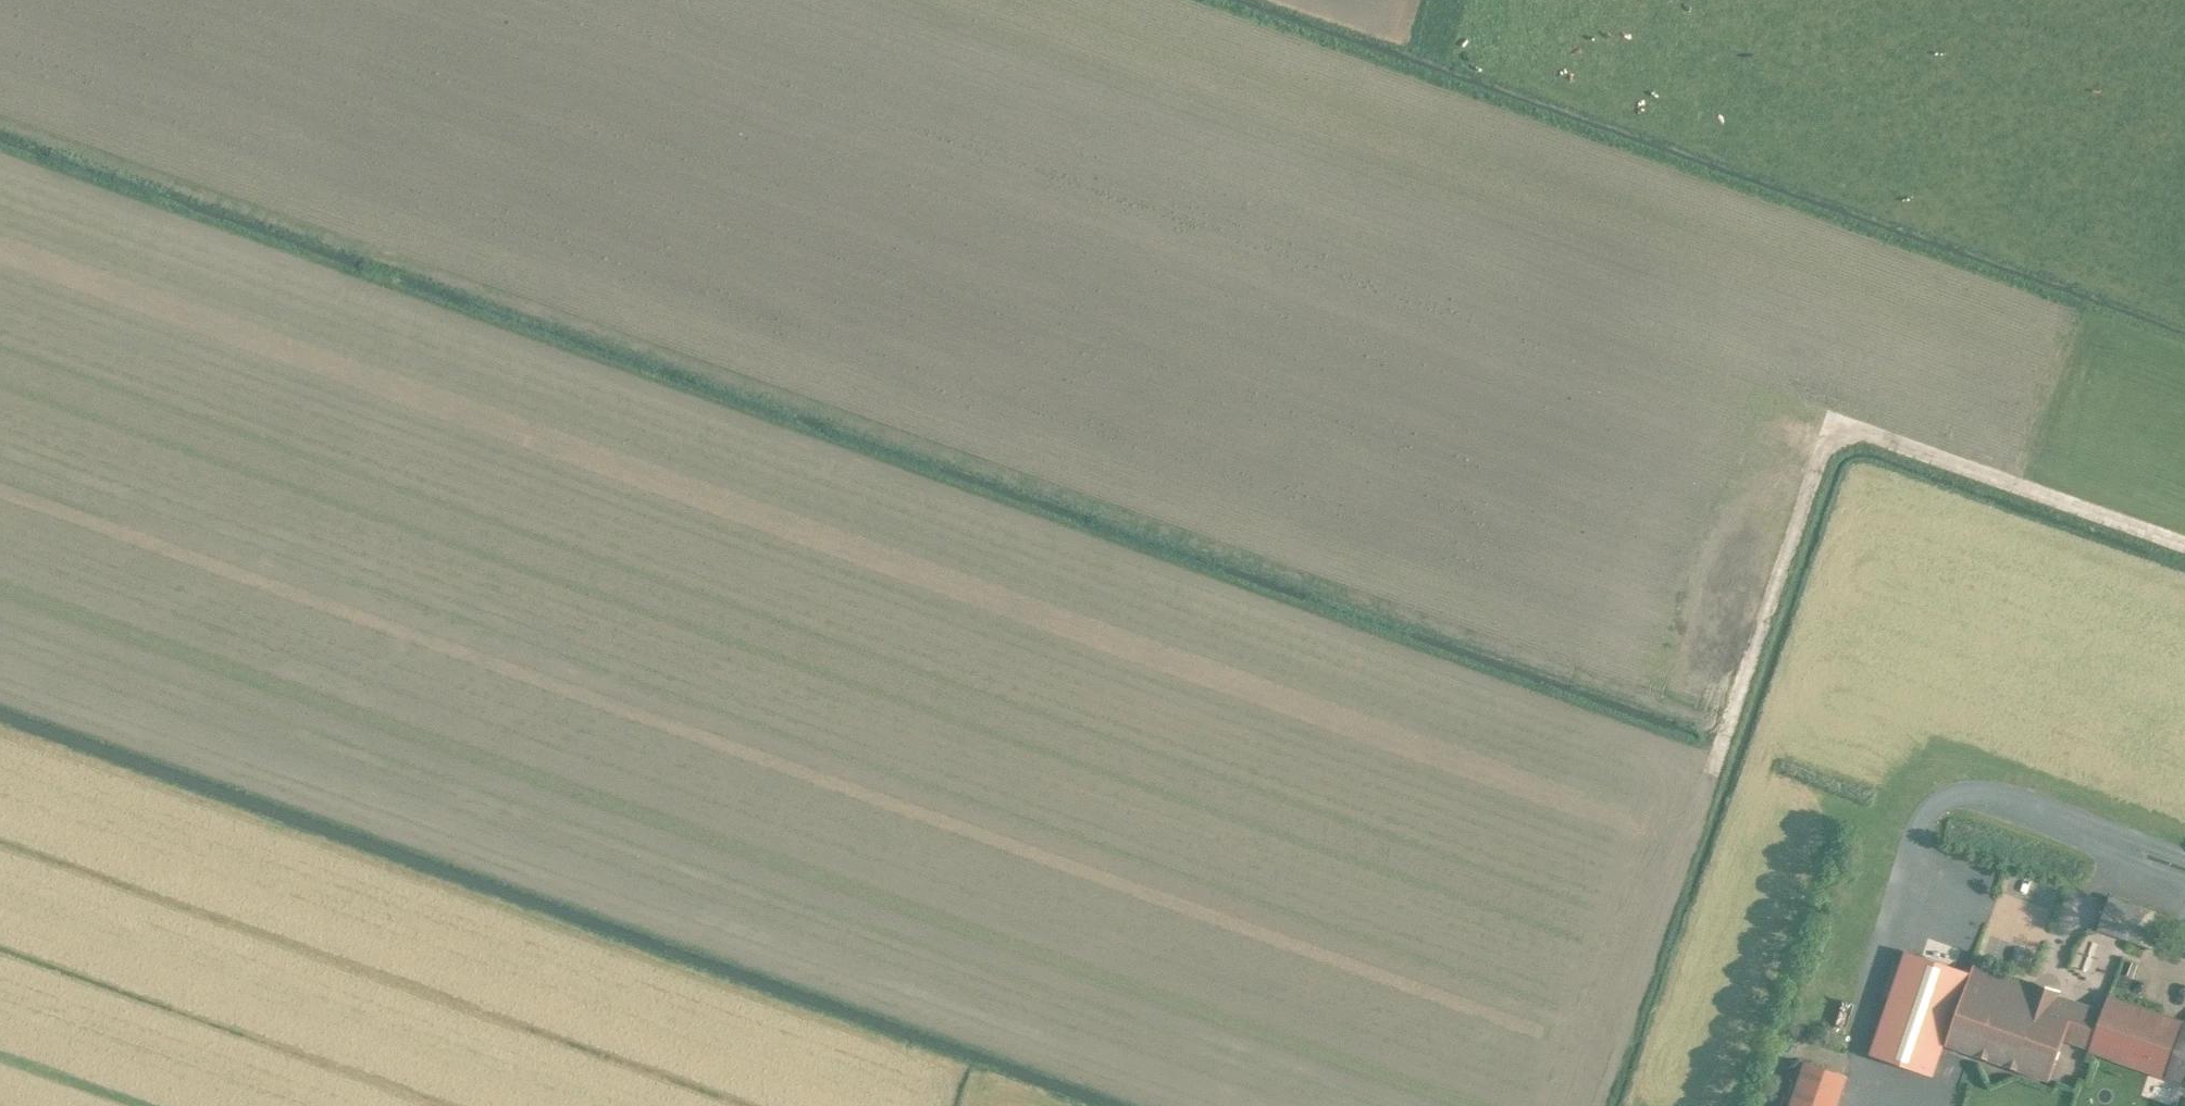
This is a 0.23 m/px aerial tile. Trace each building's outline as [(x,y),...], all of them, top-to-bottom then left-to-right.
[(1873,824),(1865,851),(1873,854),(1881,827),(1873,824)] [(2052,888),(2056,870),(2018,862),(2014,880),(2052,888)] [(2097,928),(2160,949),(2172,916),(2110,893),(2097,928)] [(2184,1083),(2184,1019),(2109,993),(2104,1008),(1975,963),(1972,971),(1908,948),(1871,1053),(1933,1074),(1944,1042),(2050,1079),(2064,1037),(2090,1047),(2089,1049),(2184,1083)] [(1848,1075),(1806,1060),(1790,1105),(1837,1105),(1848,1075)]
